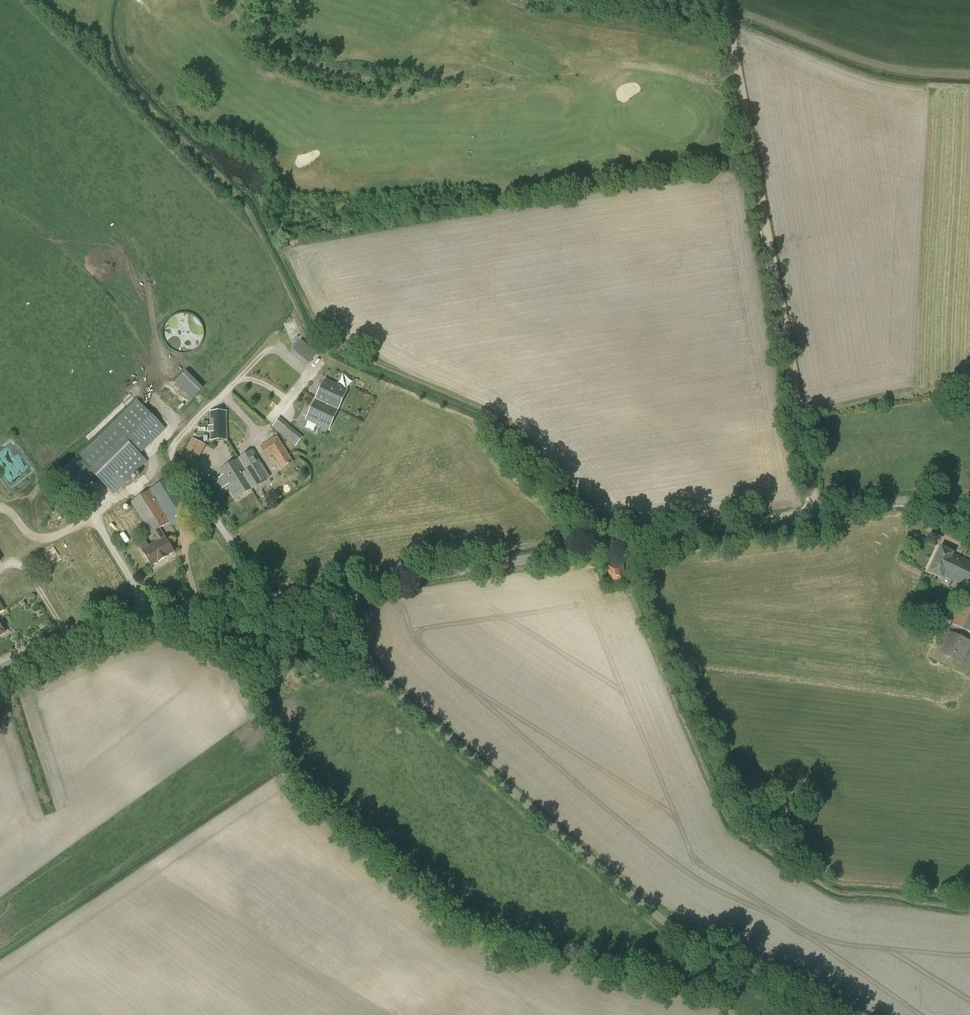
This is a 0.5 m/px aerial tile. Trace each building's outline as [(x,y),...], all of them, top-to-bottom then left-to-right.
[(167,346),(199,347),(201,316),(168,315),(167,346)] [(289,351),(305,366),(317,354),(301,339),(289,351)] [(175,382),(192,400),(203,389),(186,371),(175,382)] [(337,409),(344,394),(346,390),(345,390),(325,381),(322,387),(324,388),(321,395),(319,394),(316,400),(337,409)] [(76,455),(52,479),(71,499),(94,476),(114,495),(148,461),(141,453),(165,428),(138,400),(79,457),(76,455)] [(328,430),(337,409),(316,400),(313,407),(316,408),(312,415),(310,413),(307,419),(307,420),(328,430)] [(214,432),(210,432),(211,440),(227,440),(226,411),(210,412),(210,427),(214,426),(214,432)] [(280,417),(272,425),(295,446),(302,437),(280,417)] [(195,464),(206,445),(191,437),(181,456),(195,464)] [(281,471),(293,463),(276,437),(260,447),(267,459),(272,456),(281,471)] [(252,451),(238,459),(247,473),(254,468),(254,469),(260,465),(252,451)] [(247,473),(238,459),(218,471),(235,499),(252,489),(243,476),(247,473)] [(263,468),(260,465),(254,469),(254,468),(247,473),(243,476),(252,489),(252,490),(265,482),(259,471),(263,468)] [(171,476),(130,502),(156,542),(149,546),(146,541),(138,546),(151,566),(174,552),(165,537),(160,529),(169,523),(172,527),(193,513),(171,476)] [(54,546),(41,554),(47,565),(60,557),(54,546)] [(942,579),(943,577),(969,590),(969,561),(954,554),(954,553),(941,547),(929,573),(942,579)] [(622,565),(609,567),(611,583),(624,581),(622,565)] [(951,624),(969,633),(969,608),(961,604),(951,624)] [(916,617),(947,631),(952,620),(920,606),(916,617)] [(949,631),(938,653),(963,664),(969,648),(969,641),(949,631)]
